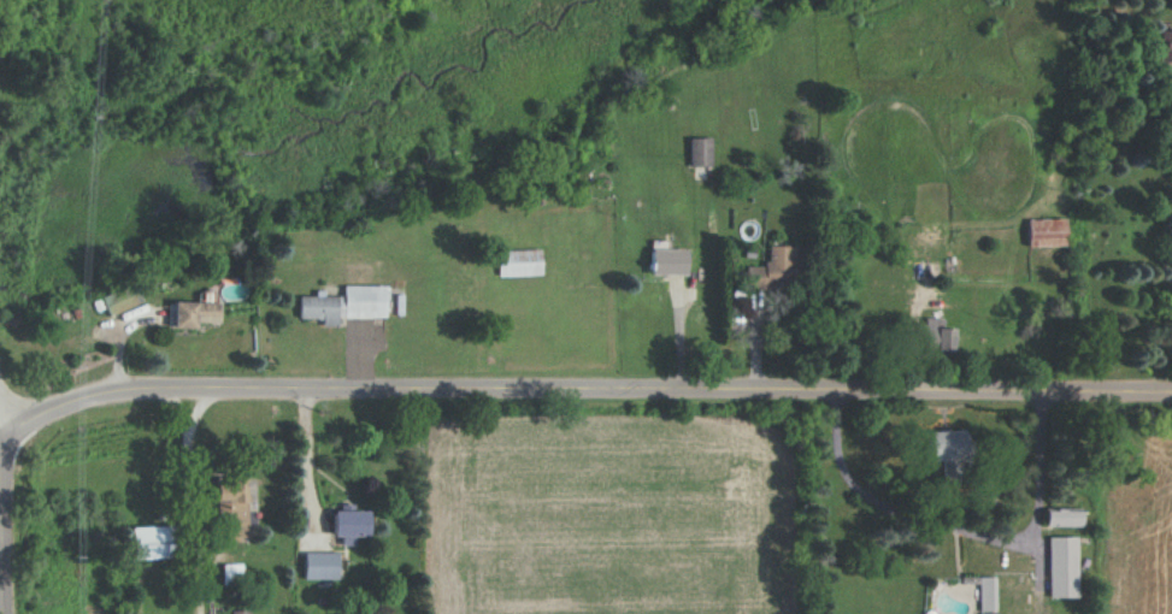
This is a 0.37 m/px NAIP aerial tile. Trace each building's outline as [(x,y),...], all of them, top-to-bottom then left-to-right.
[(1158,30),(1158,61),(1171,61),(1171,31),(1158,30)] [(710,166),(709,138),(687,138),(687,166),(710,166)] [(1065,219),(1027,219),(1028,246),(1066,245),(1065,219)] [(746,267),(746,285),(800,283),(799,245),(766,246),(766,266),(746,267)] [(496,276),(539,275),(539,249),(496,251),(496,276)] [(685,250),(649,249),(648,275),(684,275),(685,250)] [(383,317),(382,285),(341,286),(341,296),(296,296),(296,319),(319,319),(319,326),(334,326),(334,318),(383,317)] [(101,294),(106,313),(135,306),(129,286),(101,294)] [(171,328),(194,329),(194,322),(217,323),(217,302),(171,301),(171,328)] [(940,318),(922,318),(921,350),(951,351),(951,328),(940,328),(940,318)] [(923,431),(924,460),(939,460),(940,482),(962,482),(960,431),(923,431)] [(246,538),(243,479),(213,480),(215,527),(222,526),(223,539),(246,538)] [(1078,508),(1044,508),(1044,526),(1079,526),(1078,508)] [(367,511),(331,511),(331,536),(340,536),(339,544),(353,545),(354,536),(366,536),(367,511)] [(168,558),(166,526),(129,527),(130,559),(168,558)] [(1046,537),(1048,598),(1076,597),(1074,537),(1046,537)] [(337,580),(337,552),(303,552),(302,579),(337,580)] [(241,564),(221,564),(221,584),(241,583),(241,564)] [(992,577),(977,577),(977,612),(993,612),(992,577)]
